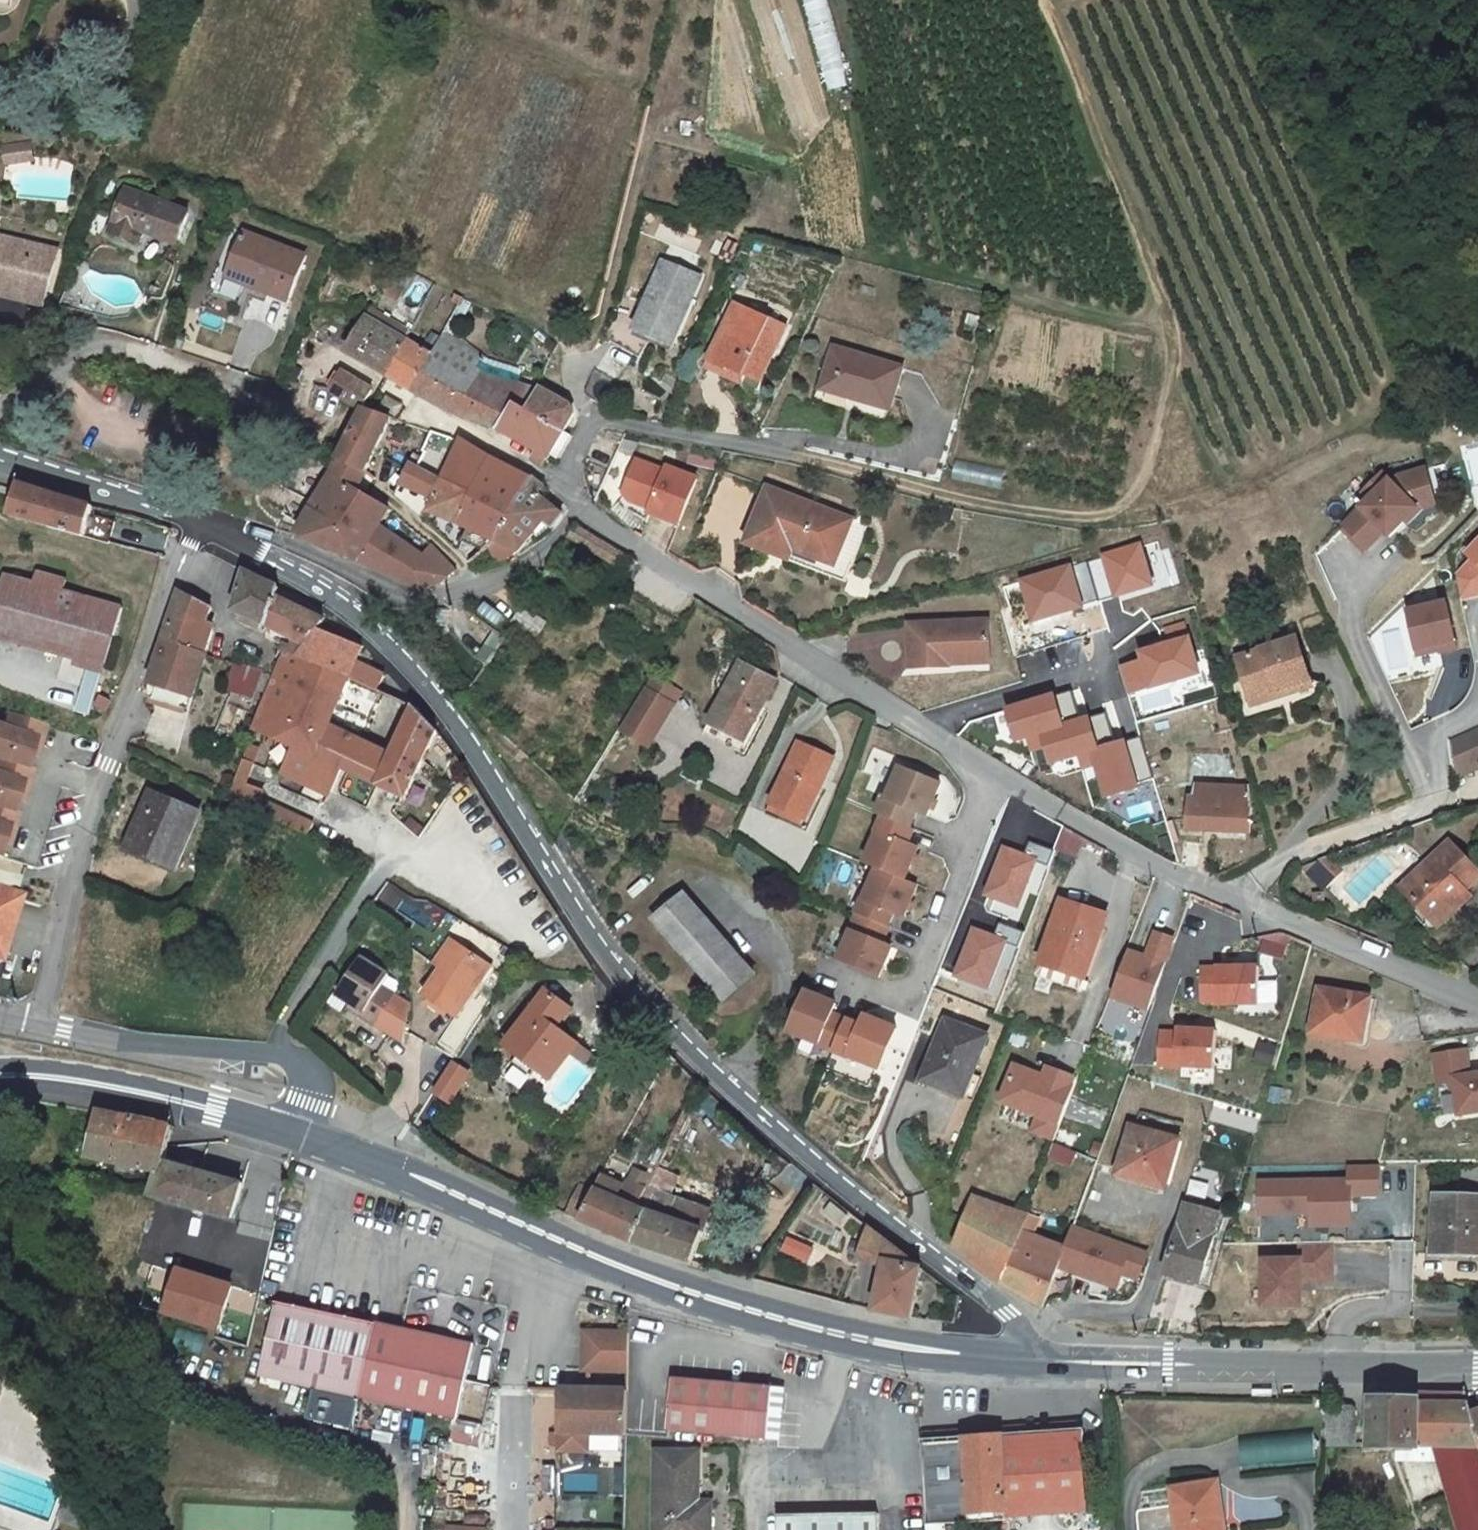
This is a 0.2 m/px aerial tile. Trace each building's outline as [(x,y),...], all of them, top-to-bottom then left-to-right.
[(828,88),(848,82),(825,0),(803,0),(828,88)] [(29,143),(2,148),(6,164),(32,159),(29,143)] [(190,216),(128,193),(113,235),(140,245),(144,233),(179,245),(190,216)] [(0,236),(0,296),(47,306),(63,249),(0,236)] [(306,257),(247,236),(230,282),(288,304),(306,257)] [(704,278),(667,261),(638,325),(675,342),(704,278)] [(395,289),(387,286),(383,292),(391,296),(395,289)] [(791,323),(742,296),(708,359),(743,378),(747,369),(762,377),(791,323)] [(463,300),(456,297),(453,303),(460,306),(463,300)] [(374,309),(349,354),(389,377),(407,341),(412,331),(374,309)] [(486,364),(446,334),(437,350),(433,357),(474,384),(486,364)] [(433,357),(407,341),(389,377),(418,393),(433,357)] [(897,379),(827,353),(814,391),(848,403),(845,411),(880,423),(897,379)] [(473,420),(491,391),(474,384),(433,357),(418,393),(452,414),(473,420)] [(365,412),(367,407),(380,383),(343,364),(328,391),(365,412)] [(593,369),(585,392),(595,404),(612,409),(621,384),(593,369)] [(494,393),(491,391),(473,420),(501,430),(519,407),(529,412),(538,394),(503,379),(494,393)] [(573,408),(540,389),(538,394),(529,412),(566,432),(575,416),(573,408)] [(368,476),(396,421),(367,407),(365,412),(339,461),(368,476)] [(533,459),(541,465),(552,458),(566,432),(529,412),(519,407),(501,430),(537,451),(533,459)] [(489,480),(497,466),(468,445),(463,442),(448,480),(480,495),(489,480)] [(644,459),(629,491),(635,497),(656,507),(654,511),(684,524),(703,481),(674,467),(672,471),(644,459)] [(332,474),(360,491),(368,476),(339,461),(332,474)] [(448,480),(421,467),(415,464),(402,485),(440,500),(436,514),(467,528),(480,495),(448,480)] [(531,479),(497,466),(489,480),(480,495),(467,528),(473,531),(499,543),(501,544),(531,479)] [(1374,498),(1349,524),(1373,547),(1390,530),(1395,535),(1410,518),(1403,511),(1415,499),(1438,493),(1431,467),(1404,474),(1396,481),(1386,471),(1374,484),(1381,491),(1374,498)] [(360,491),(332,474),(297,533),(361,557),(373,540),(378,533),(381,528),(392,510),(360,491)] [(546,488),(533,478),(531,479),(501,544),(520,552),(543,527),(549,531),(552,527),(556,530),(566,517),(541,495),(546,488)] [(20,483),(11,518),(41,526),(86,536),(91,515),(93,506),(67,499),(50,494),(40,491),(20,483)] [(1381,491),(1374,484),(1367,491),(1374,498),(1381,491)] [(769,488),(750,534),(795,552),(791,561),(833,578),(840,560),(855,566),(870,525),(769,488)] [(1415,499),(1403,511),(1410,518),(1421,507),(1441,502),(1438,493),(1415,499)] [(91,515),(86,536),(109,542),(115,521),(91,515)] [(406,543),(381,528),(378,533),(373,540),(391,550),(394,543),(406,543)] [(746,543),(791,561),(795,552),(750,534),(746,543)] [(1463,554),(1469,559),(1456,574),(1461,600),(1477,597),(1477,538),(1463,554)] [(373,540),(361,557),(425,591),(447,581),(426,562),(429,557),(406,543),(394,543),(391,550),(373,540)] [(1140,542),(1101,554),(1114,596),(1153,584),(1140,542)] [(520,552),(501,544),(499,543),(493,547),(507,561),(520,552)] [(426,562),(447,581),(460,571),(438,546),(429,557),(426,562)] [(849,584),(855,566),(840,560),(833,578),(849,584)] [(1068,566),(1021,580),(1032,617),(1079,603),(1068,566)] [(71,577),(42,568),(39,579),(69,587),(71,577)] [(107,665),(110,666),(126,608),(127,604),(69,587),(39,579),(9,570),(0,603),(0,634),(107,665)] [(286,630),(298,606),(278,595),(280,586),(246,572),(235,609),(270,623),(286,630)] [(181,591),(149,699),(194,712),(209,658),(219,624),(210,621),(213,608),(181,591)] [(1447,600),(1406,609),(1417,658),(1459,650),(1447,600)] [(331,667),(344,638),(321,627),(324,620),(298,606),(286,630),(294,634),(309,639),(303,655),(331,667)] [(524,609),(515,623),(539,637),(547,624),(524,609)] [(914,623),(916,666),(953,665),(953,652),(994,650),(993,620),(914,623)] [(1140,660),(1119,666),(1128,694),(1148,688),(1148,690),(1200,674),(1183,620),(1163,626),(1167,641),(1137,651),(1140,660)] [(286,630),(270,623),(266,632),(291,643),(294,634),(286,630)] [(1316,673),(1303,632),(1244,651),(1258,693),(1316,673)] [(309,639),(294,634),(291,643),(288,649),(303,655),(309,639)] [(361,647),(344,638),(331,667),(303,655),(288,649),(275,682),(278,683),(260,731),(300,749),(288,774),(302,780),(315,755),(321,758),(329,728),(335,705),(348,676),(355,660),(361,647)] [(953,652),(953,665),(994,663),(994,650),(953,652)] [(355,660),(348,676),(378,689),(386,674),(355,660)] [(777,680),(739,660),(708,723),(703,733),(740,751),(745,742),(777,680)] [(235,665),(229,690),(252,696),(258,671),(235,665)] [(1319,683),(1316,673),(1258,693),(1261,703),(1319,683)] [(654,677),(647,689),(675,706),(682,695),(654,677)] [(647,689),(623,728),(651,746),(675,706),(647,689)] [(1049,697),(1005,710),(1014,740),(1027,736),(1031,749),(1046,744),(1051,763),(1078,755),(1081,768),(1096,763),(1105,793),(1135,784),(1122,741),(1094,750),(1085,719),(1058,727),(1049,697)] [(409,800),(438,732),(421,713),(413,705),(395,753),(379,747),(367,780),(405,798),(409,800)] [(13,713),(8,727),(0,724),(0,843),(0,842),(7,845),(13,829),(19,813),(12,811),(16,799),(23,801),(28,786),(34,769),(27,767),(31,755),(39,758),(44,742),(50,726),(13,713)] [(379,747),(329,728),(321,758),(315,755),(302,780),(331,795),(343,769),(367,780),(379,747)] [(1477,767),(1477,731),(1454,741),(1462,775),(1477,767)] [(832,757),(796,741),(769,801),(804,817),(820,783),(832,757)] [(264,750),(255,746),(233,804),(311,838),(317,826),(264,802),(268,794),(250,786),(264,750)] [(883,793),(876,811),(883,813),(916,826),(922,809),(932,812),(944,780),(903,765),(892,796),(883,793)] [(1250,788),(1197,786),(1196,797),(1189,797),(1187,830),(1252,834),(1255,810),(1250,788)] [(203,813),(154,790),(131,845),(180,866),(203,813)] [(879,829),(867,861),(879,866),(913,879),(925,845),(915,842),(920,827),(916,826),(883,813),(877,829),(879,829)] [(1450,834),(1405,884),(1448,920),(1477,888),(1477,887),(1472,883),(1477,876),(1477,858),(1450,834)] [(983,895),(1016,908),(1035,860),(1002,847),(983,895)] [(1334,879),(1323,862),(1309,871),(1320,888),(1334,879)] [(866,896),(860,913),(894,925),(900,911),(910,915),(923,883),(913,879),(879,866),(868,896),(866,896)] [(750,969),(680,889),(650,916),(719,996),(750,969)] [(0,892),(0,945),(15,897),(0,892)] [(1067,899),(1048,958),(1091,974),(1111,914),(1067,899)] [(894,925),(860,913),(854,928),(856,929),(845,959),(885,975),(897,945),(888,941),(894,925)] [(953,975),(986,988),(1004,940),(972,928),(953,975)] [(1172,937),(1154,931),(1144,957),(1127,951),(1111,993),(1147,1007),(1172,937)] [(1260,951),(1282,955),(1288,935),(1280,933),(1263,935),(1260,951)] [(491,969),(456,948),(424,1000),(459,1021),(491,969)] [(1086,988),(1091,974),(1048,958),(1043,972),(1086,988)] [(387,974),(360,959),(338,996),(360,1008),(357,1015),(403,1043),(403,1009),(407,1004),(380,987),(387,974)] [(1263,968),(1204,967),(1204,1002),(1220,1002),(1220,1005),(1263,1006),(1263,968)] [(542,989),(504,1043),(550,1076),(567,1052),(581,1062),(587,1054),(573,1044),(551,1029),(565,1007),(542,989)] [(842,1002),(812,989),(795,1029),(825,1042),(824,1043),(839,1049),(852,1017),(838,1011),(842,1002)] [(1374,999),(1323,990),(1315,1033),(1366,1043),(1374,999)] [(866,1023),(852,1017),(839,1049),(854,1055),(854,1054),(884,1066),(901,1026),(871,1013),(866,1023)] [(991,1034),(948,1017),(932,1057),(938,1059),(930,1081),(965,1097),(991,1034)] [(1182,1033),(1165,1032),(1162,1066),(1219,1070),(1221,1032),(1182,1029),(1182,1033)] [(1259,1040),(1254,1057),(1270,1062),(1276,1045),(1259,1040)] [(1431,1053),(1437,1088),(1454,1086),(1457,1117),(1477,1115),(1477,1072),(1472,1073),(1468,1048),(1431,1053)] [(451,1060),(432,1093),(450,1103),(470,1071),(451,1060)] [(1048,1074),(1020,1063),(1006,1100),(1043,1114),(1064,1122),(1078,1086),(1076,1085),(1079,1075),(1062,1069),(1059,1078),(1048,1074)] [(1050,1068),(1048,1074),(1059,1078),(1062,1069),(1053,1065),(1052,1068),(1050,1068)] [(127,1118),(100,1113),(89,1158),(160,1172),(163,1172),(165,1162),(168,1149),(172,1129),(173,1128),(127,1118)] [(1064,1122),(1043,1114),(1038,1129),(1058,1137),(1064,1122)] [(1170,1187),(1183,1138),(1136,1124),(1124,1165),(1148,1172),(1146,1181),(1170,1187)] [(153,1198),(204,1212),(214,1175),(165,1162),(163,1172),(160,1172),(153,1198)] [(1148,1172),(1124,1165),(1122,1174),(1146,1181),(1148,1172)] [(1380,1165),(1347,1165),(1347,1177),(1258,1179),(1258,1216),(1309,1215),(1309,1227),(1353,1227),(1352,1198),(1381,1198),(1380,1165)] [(645,1188),(647,1189),(654,1192),(672,1198),(680,1180),(655,1169),(645,1188)] [(236,1220),(244,1184),(214,1175),(204,1212),(236,1220)] [(595,1191),(623,1203),(632,1184),(628,1182),(625,1187),(606,1178),(603,1176),(595,1191)] [(582,1184),(566,1214),(571,1216),(581,1221),(595,1191),(582,1184)] [(632,1184),(623,1203),(635,1209),(636,1209),(647,1189),(645,1188),(632,1184)] [(623,1203),(595,1191),(581,1221),(590,1224),(610,1232),(623,1203)] [(654,1192),(646,1212),(647,1213),(657,1216),(675,1223),(704,1231),(711,1210),(672,1198),(654,1192)] [(975,1195),(952,1246),(998,1284),(1006,1290),(1048,1309),(1062,1270),(1070,1247),(1027,1233),(1033,1215),(1028,1213),(975,1195)] [(1435,1199),(1435,1250),(1435,1257),(1477,1256),(1477,1200),(1435,1199)] [(646,1212),(636,1209),(635,1209),(623,1203),(610,1232),(625,1238),(634,1242),(646,1212)] [(1216,1239),(1223,1218),(1198,1210),(1191,1231),(1216,1239)] [(646,1212),(634,1242),(639,1245),(656,1251),(676,1258),(693,1263),(704,1231),(675,1223),(657,1216),(647,1213),(646,1212)] [(897,1247),(871,1227),(860,1259),(887,1268),(881,1301),(879,1312),(899,1315),(915,1317),(927,1270),(927,1269),(897,1247)] [(1149,1251),(1078,1228),(1062,1270),(1048,1309),(1055,1299),(1067,1299),(1076,1278),(1077,1278),(1091,1283),(1090,1285),(1087,1293),(1106,1300),(1109,1289),(1116,1291),(1121,1277),(1137,1282),(1147,1256),(1149,1251)] [(1216,1239),(1191,1231),(1181,1228),(1167,1275),(1202,1285),(1216,1239)] [(1335,1244),(1299,1246),(1300,1256),(1260,1258),(1260,1308),(1304,1307),(1304,1284),(1335,1284),(1335,1244)] [(168,1313),(221,1329),(232,1286),(180,1271),(168,1313)] [(879,1312),(881,1301),(868,1299),(866,1309),(871,1310),(879,1312)] [(477,1346),(283,1300),(263,1380),(274,1382),(273,1385),(281,1388),(284,1379),(327,1390),(320,1421),(354,1430),(362,1398),(461,1420),(477,1346)] [(633,1338),(590,1337),(590,1371),(633,1372),(633,1338)] [(678,1383),(674,1433),(775,1442),(779,1391),(678,1383)] [(1251,1388),(1251,1397),(1271,1397),(1271,1388),(1251,1388)] [(631,1436),(631,1393),(566,1391),(565,1435),(593,1435),(631,1436)] [(1468,1402),(1464,1391),(1458,1391),(1441,1391),(1416,1391),(1417,1402),(1373,1402),(1373,1449),(1435,1450),(1461,1529),(1477,1529),(1477,1432),(1468,1402)] [(1468,1402),(1477,1432),(1477,1399),(1468,1402)] [(1351,1406),(1325,1407),(1326,1443),(1352,1442),(1351,1406)] [(1312,1428),(1239,1434),(1241,1466),(1315,1460),(1312,1428)] [(593,1435),(565,1435),(564,1452),(592,1453),(593,1435)] [(927,1450),(932,1529),(951,1529),(1013,1525),(1013,1523),(1092,1517),(1084,1437),(1006,1443),(1005,1441),(967,1443),(967,1447),(927,1450)] [(663,1529),(719,1529),(719,1504),(706,1504),(706,1453),(663,1453),(663,1529)] [(1175,1482),(1184,1529),(1233,1529),(1222,1473),(1175,1482)] [(782,1518),(782,1529),(883,1529),(883,1517),(782,1518)] [(438,1520),(438,1529),(491,1529),(491,1524),(438,1520)]
